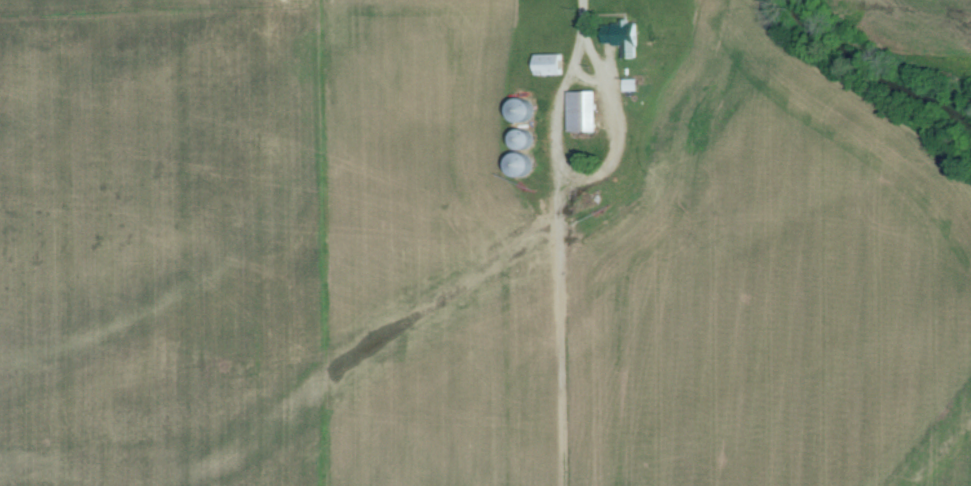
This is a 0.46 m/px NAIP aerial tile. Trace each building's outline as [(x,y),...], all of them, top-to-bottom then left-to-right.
[(640,23),(612,22),(611,43),(629,44),(629,47),(640,48),(640,23)] [(538,55),(539,76),(567,75),(567,54),(538,55)] [(627,91),(640,91),(640,80),(627,80),(627,91)] [(601,91),(572,92),(573,132),(602,131),(601,91)]
